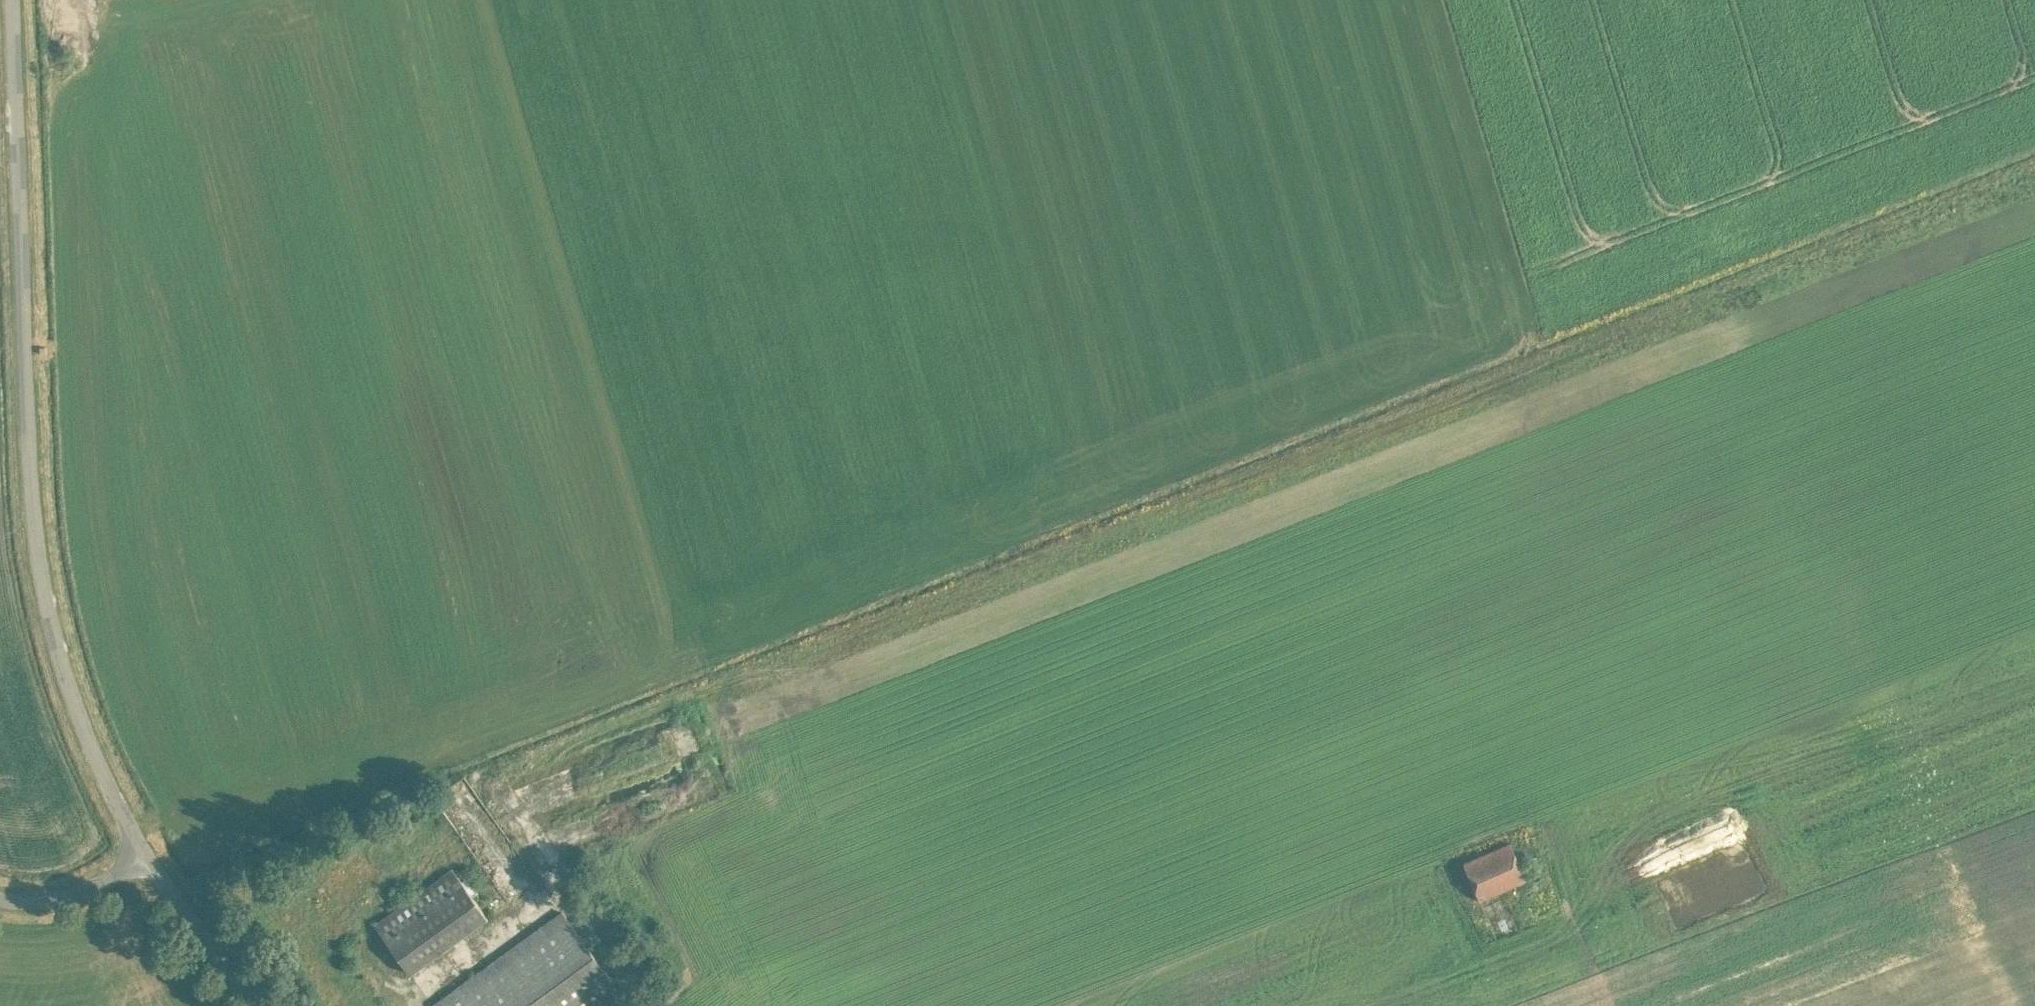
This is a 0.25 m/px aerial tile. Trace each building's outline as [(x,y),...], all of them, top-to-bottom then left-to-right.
[(1480,900),(1526,879),(1509,841),(1463,862),(1480,900)] [(410,973),(487,917),(473,897),(479,892),(466,874),(460,879),(452,868),(375,924),(410,973)] [(434,1005),(609,1005),(611,1004),(613,1005),(629,1005),(562,912),(433,1005),(434,1005)]
